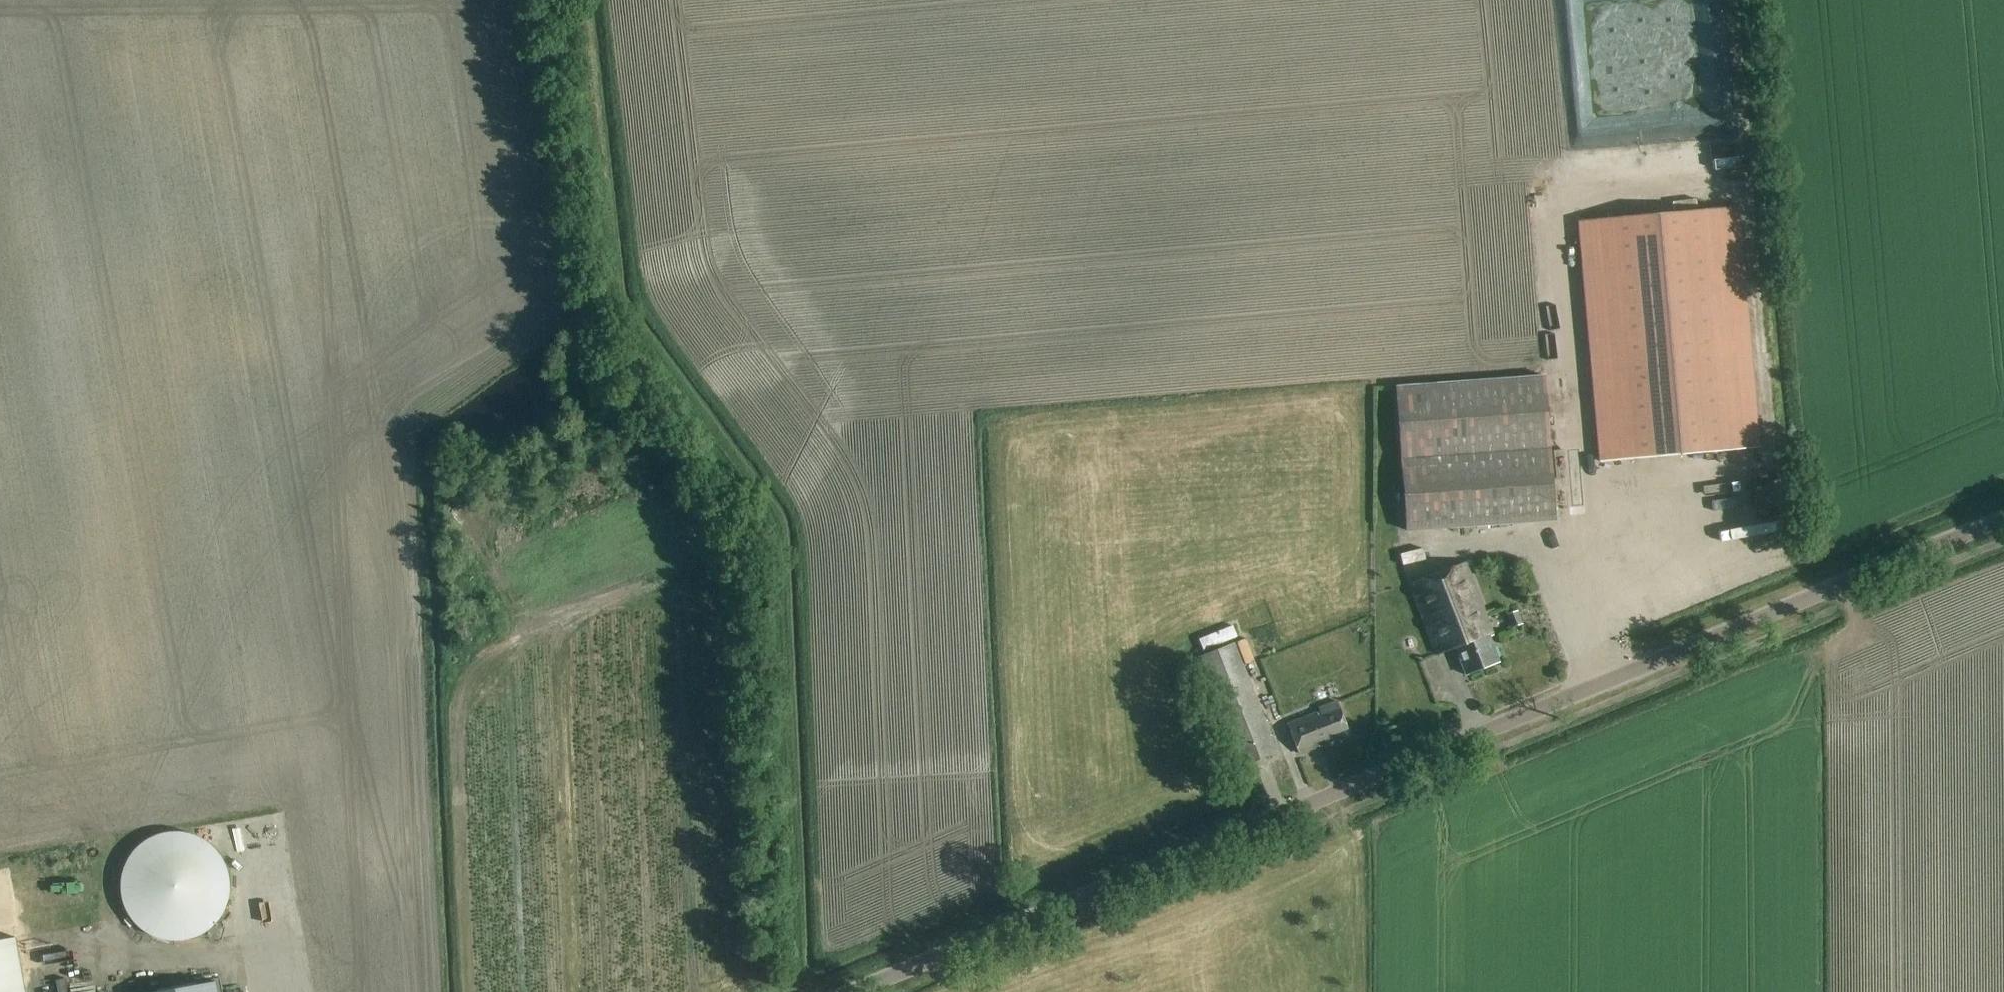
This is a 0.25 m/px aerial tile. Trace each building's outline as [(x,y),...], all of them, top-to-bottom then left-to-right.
[(1600,463),(1761,449),(1739,208),(1579,222),(1600,463)] [(1465,538),(1465,527),(1557,521),(1546,376),(1397,387),(1408,531),(1411,531),(1411,542),(1436,540),(1435,529),(1440,529),(1440,540),(1465,538)] [(1740,484),(1713,486),(1715,517),(1742,516),(1740,484)] [(1499,664),(1489,638),(1494,636),(1466,565),(1412,586),(1440,657),(1457,651),(1467,676),(1499,664)] [(1518,610),(1508,614),(1512,628),(1523,624),(1518,610)] [(1241,768),(1278,754),(1237,644),(1199,658),(1241,768)] [(1332,744),(1346,738),(1344,732),(1349,730),(1338,702),(1319,709),(1321,714),(1288,726),(1300,756),(1321,748),(1319,744),(1330,740),(1332,744)] [(128,856),(120,881),(124,907),(139,928),(163,939),(189,939),(212,926),(226,904),(228,878),(218,853),(198,837),(173,831),(147,838),(128,856)] [(18,937),(0,941),(0,991),(28,991),(18,937)] [(217,982),(162,991),(219,991),(217,982)]
